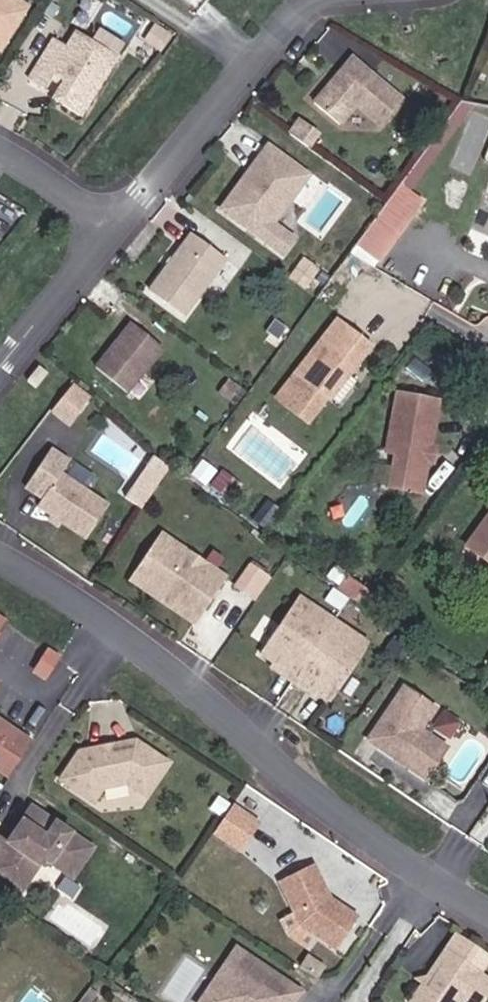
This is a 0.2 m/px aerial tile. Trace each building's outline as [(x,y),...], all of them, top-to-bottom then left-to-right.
[(1,47),(28,6),(19,0),(0,0),(0,47),(1,47)] [(165,51),(178,31),(165,23),(152,43),(165,51)] [(77,115),(115,56),(75,30),(59,53),(51,48),(30,80),(44,89),(52,76),(64,84),(54,100),(77,115)] [(408,89),(354,51),(321,96),(349,116),(361,98),(388,117),(408,89)] [(308,115),(298,128),(317,142),(327,129),(308,115)] [(303,182),(314,167),(278,142),(233,205),(294,249),(304,235),(292,226),(317,192),(303,182)] [(317,192),(327,177),(314,167),(303,182),(317,192)] [(402,180),(358,241),(383,258),(427,197),(402,180)] [(160,288),(194,312),(236,254),(202,230),(160,288)] [(377,335),(342,309),(279,390),(310,415),(328,391),(332,393),(351,369),(347,365),(354,357),(358,361),(377,335)] [(137,393),(174,349),(143,323),(106,367),(137,393)] [(59,367),(52,360),(42,370),(50,377),(59,367)] [(240,397),(249,384),(239,377),(229,390),(240,397)] [(61,409),(79,422),(99,397),(81,384),(61,409)] [(434,451),(436,440),(446,394),(406,385),(394,444),(405,448),(399,480),(427,485),(434,451)] [(434,451),(445,453),(448,443),(436,440),(434,451)] [(78,462),(59,449),(34,486),(51,498),(46,505),(61,515),(71,522),(95,539),(117,506),(70,474),(78,462)] [(154,453),(125,493),(145,507),(173,466),(154,453)] [(214,483),(223,470),(211,461),(201,474),(214,483)] [(71,522),(61,515),(57,520),(67,527),(71,522)] [(487,541),(487,521),(478,534),(487,541)] [(187,568),(200,550),(175,533),(163,551),(187,568)] [(187,568),(163,551),(144,578),(199,617),(218,590),(210,584),(222,566),(200,550),(187,568)] [(250,562),(238,586),(260,597),(272,573),(250,562)] [(218,590),(230,572),(222,566),(210,584),(218,590)] [(345,587),(355,595),(364,581),(354,574),(345,587)] [(373,608),(384,594),(364,581),(355,595),(373,608)] [(315,682),(337,697),(376,640),(306,592),(267,649),(289,664),(286,668),(312,686),(315,682)] [(13,618),(0,609),(0,637),(13,618)] [(56,648),(43,667),(52,673),(65,654),(56,648)] [(442,706),(410,684),(373,738),(431,777),(453,745),(427,728),(442,706)] [(33,749),(0,726),(0,776),(10,783),(33,749)] [(100,745),(78,749),(57,776),(89,801),(99,787),(124,782),(143,796),(167,763),(135,739),(125,752),(113,743),(107,751),(100,745)] [(135,739),(113,743),(125,752),(135,739)] [(241,850),(259,822),(233,805),(215,833),(241,850)] [(32,812),(16,836),(20,839),(14,847),(10,844),(8,848),(0,860),(0,885),(21,899),(40,871),(54,871),(73,884),(94,854),(32,812)] [(16,836),(10,844),(14,847),(20,839),(16,836)] [(8,848),(0,842),(0,860),(8,848)] [(323,867),(288,883),(307,924),(344,949),(366,917),(337,897),(323,867)] [(473,964),(483,949),(460,933),(450,948),(473,964)] [(257,957),(244,948),(207,1001),(227,1001),(257,957)] [(413,1001),(487,1001),(487,974),(473,964),(450,948),(413,1001)] [(332,973),(339,963),(323,952),(316,963),(332,973)] [(257,957),(227,1001),(301,1001),(308,991),(257,957)]
